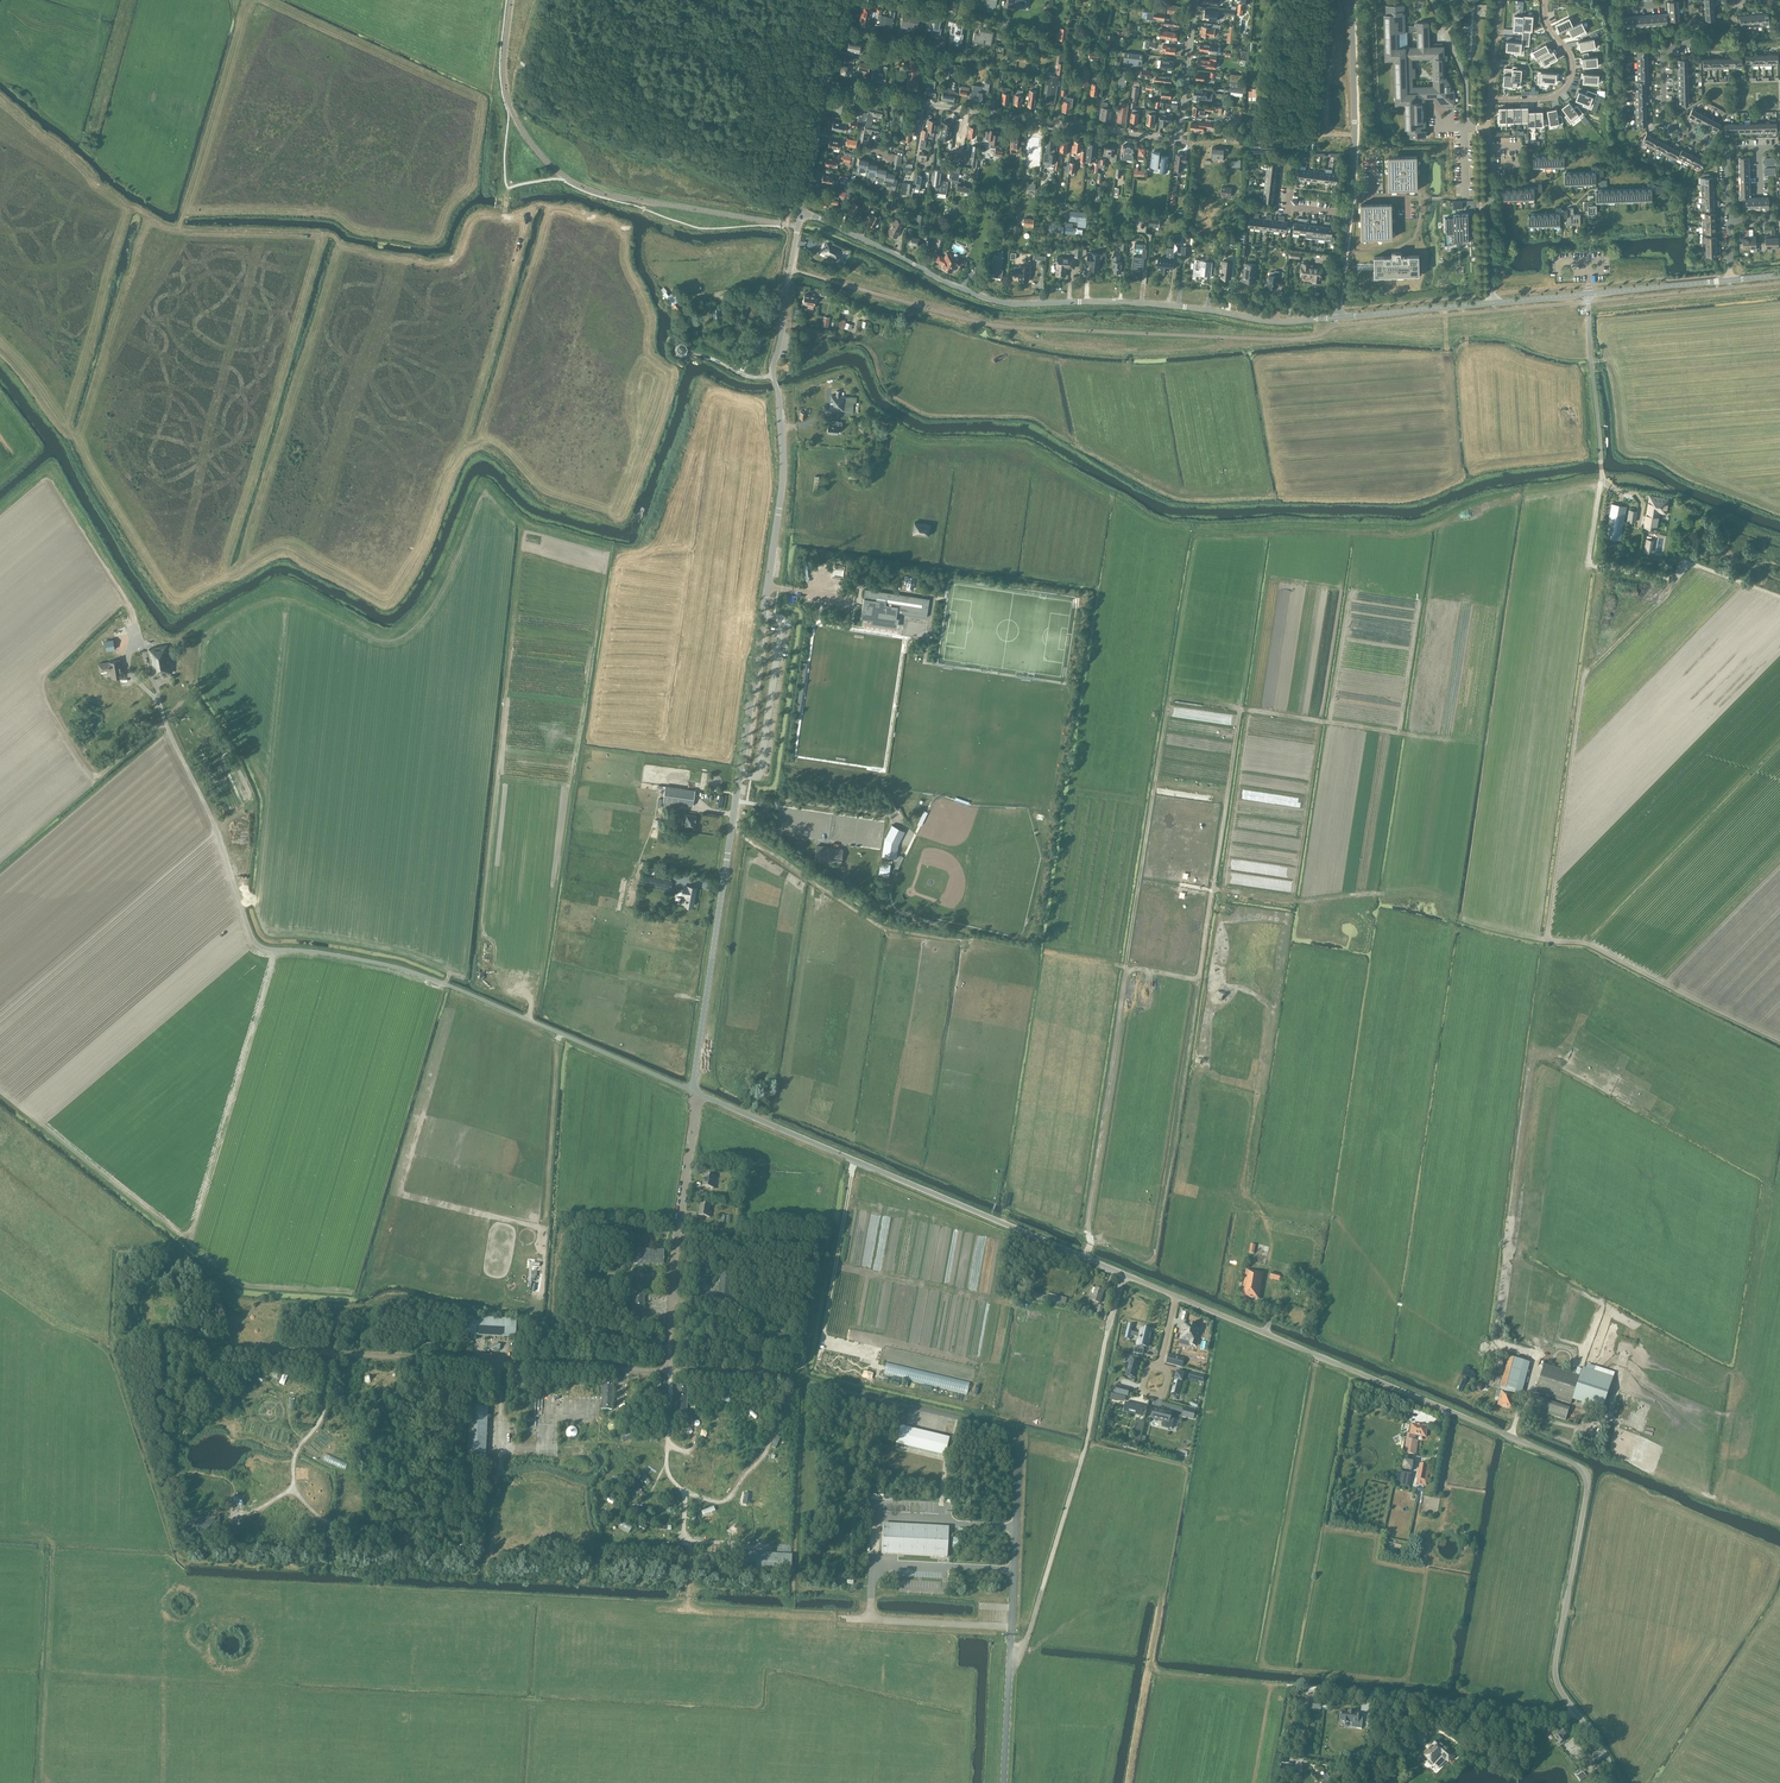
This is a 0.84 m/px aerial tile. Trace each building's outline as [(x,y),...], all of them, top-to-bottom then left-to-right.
[(1008,7),(1017,8),(1017,7),(1023,8),(1024,0),(1009,0),(1008,7)] [(1237,14),(1239,15),(1243,15),(1245,7),(1243,6),(1243,4),(1239,3),(1239,5),(1238,5),(1237,14)] [(862,7),(861,15),(870,17),(880,19),(882,10),(878,9),(877,12),(871,11),(872,9),(869,8),(870,6),(865,5),(865,7),(862,7)] [(1168,13),(1176,14),(1177,6),(1168,5),(1168,13)] [(1394,59),(1396,99),(1396,105),(1405,104),(1405,129),(1408,129),(1408,137),(1426,137),(1425,98),(1434,98),(1439,105),(1440,105),(1440,106),(1455,106),(1454,91),(1445,77),(1444,46),(1443,46),(1443,44),(1435,44),(1435,46),(1429,47),(1429,22),(1417,23),(1417,25),(1405,26),(1404,5),(1386,5),(1387,14),(1384,14),(1386,60),(1394,59)] [(1205,10),(1204,17),(1209,18),(1209,19),(1217,20),(1218,11),(1205,10)] [(1752,12),(1752,13),(1753,13),(1754,27),(1762,27),(1760,11),(1759,11),(1759,13),(1755,13),(1755,12),(1752,12)] [(1762,11),(1760,11),(1762,27),(1770,26),(1769,14),(1770,13),(1769,11),(1766,11),(1766,12),(1762,13),(1762,11)] [(881,20),(880,25),(885,26),(885,36),(884,41),(894,43),(895,36),(891,35),(894,18),(895,12),(891,12),(889,17),(881,16),(881,20)] [(1745,14),(1746,28),(1754,27),(1753,13),(1752,13),(1748,14),(1748,12),(1745,12),(1745,14)] [(1714,13),(1705,13),(1705,15),(1706,21),(1715,20),(1715,18),(1716,16),(1716,14),(1714,13)] [(1746,28),(1745,14),(1741,14),(1741,13),(1736,13),(1737,29),(1746,28)] [(859,23),(861,24),(861,27),(869,28),(870,17),(861,15),(859,23)] [(903,15),(901,27),(907,29),(907,27),(914,28),(914,27),(918,27),(919,19),(903,15)] [(1515,16),(1513,30),(1523,31),(1523,23),(1524,15),(1523,15),(1523,16),(1515,16)] [(1523,34),(1530,34),(1530,31),(1532,31),(1533,16),(1524,16),(1524,15),(1523,23),(1523,31),(1523,34)] [(934,20),(927,19),(925,27),(932,29),(931,36),(940,38),(942,24),(940,23),(941,18),(935,17),(934,20)] [(1165,18),(1164,25),(1178,27),(1179,26),(1180,25),(1180,23),(1179,22),(1179,19),(1165,18)] [(1573,26),(1569,18),(1555,24),(1558,29),(1556,30),(1558,34),(1566,30),(1573,26)] [(1581,35),(1587,33),(1581,22),(1582,22),(1582,21),(1573,26),(1566,30),(1568,33),(1570,32),(1572,37),(1580,33),(1581,35)] [(965,24),(952,22),(950,34),(955,34),(954,42),(961,43),(965,24)] [(1218,37),(1219,30),(1221,30),(1221,26),(1220,26),(1220,25),(1211,24),(1207,24),(1207,27),(1203,27),(1202,36),(1218,37)] [(1068,29),(1060,28),(1059,40),(1066,41),(1068,29)] [(1161,30),(1160,38),(1177,40),(1177,39),(1179,39),(1179,36),(1177,36),(1178,32),(1168,31),(1168,29),(1162,28),(1162,30),(1161,30)] [(983,42),(982,44),(989,45),(991,46),(993,38),(994,33),(985,31),(985,32),(983,32),(983,30),(980,30),(979,34),(974,33),(973,40),(983,42)] [(1529,46),(1529,38),(1522,37),(1522,41),(1523,41),(1523,42),(1506,41),(1506,42),(1507,42),(1506,51),(1515,51),(1514,54),(1523,55),(1524,45),(1529,46)] [(1581,50),(1595,48),(1594,39),(1594,38),(1591,39),(1577,42),(1578,46),(1580,45),(1581,50)] [(853,51),(853,52),(859,54),(861,43),(850,41),(848,50),(853,51)] [(1176,47),(1167,46),(1167,45),(1163,44),(1162,54),(1166,55),(1166,53),(1175,54),(1176,47)] [(1199,51),(1209,52),(1209,53),(1217,54),(1218,45),(1204,44),(1204,45),(1200,44),(1200,45),(1198,45),(1198,49),(1199,49),(1199,50),(1200,50),(1199,51)] [(1543,56),(1554,50),(1553,50),(1551,51),(1550,48),(1548,49),(1546,44),(1532,51),(1537,59),(1536,60),(1543,56)] [(1637,49),(1637,55),(1647,55),(1647,46),(1644,46),(1644,49),(1637,49)] [(1555,54),(1557,53),(1555,50),(1554,50),(1543,56),(1536,60),(1540,58),(1544,66),(1557,59),(1555,54)] [(1090,58),(1098,59),(1099,51),(1091,51),(1090,58)] [(1142,63),(1143,55),(1125,52),(1124,61),(1127,61),(1126,67),(1138,69),(1139,63),(1142,63)] [(1215,68),(1216,63),(1217,57),(1210,56),(1210,60),(1208,60),(1198,59),(1198,66),(1215,68)] [(1598,56),(1580,58),(1580,62),(1582,62),(1583,67),(1598,66),(1597,57),(1598,57),(1598,56)] [(906,83),(907,83),(907,89),(917,91),(917,85),(919,85),(919,82),(915,82),(919,61),(910,60),(906,83)] [(1157,64),(1161,64),(1160,68),(1172,70),(1174,62),(1161,60),(1158,60),(1157,64)] [(870,64),(859,62),(859,66),(858,67),(858,68),(858,70),(864,71),(863,77),(868,78),(870,71),(868,71),(870,64)] [(956,65),(945,63),(944,69),(949,70),(953,71),(955,71),(956,65)] [(858,67),(859,66),(855,65),(853,66),(852,66),(853,66),(848,65),(847,67),(841,65),(840,74),(849,76),(850,69),(852,69),(852,68),(854,68),(856,67),(858,67)] [(883,73),(873,71),(871,80),(884,82),(887,82),(889,67),(884,66),(883,73)] [(1134,69),(1130,69),(1129,69),(1120,67),(1118,84),(1119,84),(1118,87),(1124,88),(1125,85),(1126,85),(1128,73),(1128,71),(1129,71),(1131,71),(1131,73),(1133,73),(1134,69)] [(1513,69),(1505,68),(1504,74),(1503,74),(1503,75),(1513,75),(1512,80),(1521,81),(1521,80),(1522,70),(1517,69),(1517,67),(1513,67),(1513,69)] [(949,71),(948,71),(944,70),(943,77),(948,78),(949,75),(949,74),(952,74),(953,71),(949,70),(949,71)] [(1142,70),(1141,77),(1151,78),(1152,71),(1142,70)] [(1096,71),(1096,73),(1095,79),(1096,80),(1096,84),(1092,83),(1091,94),(1098,95),(1099,84),(1100,74),(1101,72),(1096,71)] [(1208,84),(1209,78),(1210,78),(1210,79),(1215,80),(1215,73),(1210,72),(1210,75),(1197,73),(1196,80),(1204,81),(1204,83),(1208,84)] [(1558,78),(1558,73),(1539,72),(1538,84),(1547,85),(1547,82),(1556,83),(1556,77),(1558,78)] [(1583,77),(1583,83),(1598,84),(1598,75),(1599,75),(1599,74),(1582,73),(1581,77),(1583,77)] [(1230,74),(1230,81),(1243,82),(1243,75),(1230,74)] [(1157,75),(1156,82),(1171,84),(1172,77),(1156,75),(1157,75)] [(1511,86),(1510,88),(1515,89),(1515,86),(1520,87),(1521,81),(1512,80),(1513,75),(1503,75),(1504,75),(1503,85),(1511,86)] [(1048,84),(1046,100),(1046,102),(1055,103),(1055,104),(1059,77),(1048,76),(1046,84),(1048,84)] [(931,86),(927,86),(925,94),(935,96),(936,88),(941,89),(943,78),(939,77),(938,81),(932,79),(931,86)] [(984,86),(982,86),(981,91),(972,89),(970,101),(981,102),(982,96),(987,96),(990,83),(985,82),(984,86)] [(1244,94),(1245,84),(1228,82),(1227,92),(1244,94)] [(1131,100),(1130,108),(1136,109),(1136,101),(1137,101),(1137,97),(1139,97),(1140,87),(1140,85),(1132,84),(1132,87),(1133,87),(1131,100)] [(960,90),(959,95),(966,96),(967,92),(969,92),(970,87),(961,86),(960,90)] [(955,95),(955,91),(956,88),(952,87),(951,87),(951,88),(947,87),(946,90),(943,89),(942,93),(941,99),(954,101),(954,95),(955,95)] [(1194,99),(1199,100),(1212,101),(1213,88),(1202,87),(1202,90),(1195,89),(1194,99)] [(1011,89),(1010,88),(1004,88),(1003,93),(1002,102),(1003,102),(1003,104),(1005,104),(1006,103),(1009,103),(1010,94),(1011,89)] [(1252,91),(1249,91),(1249,95),(1249,97),(1257,97),(1257,95),(1257,91),(1257,89),(1257,88),(1252,88),(1252,91)] [(1016,95),(1014,94),(1013,99),(1015,99),(1014,104),(1018,105),(1018,106),(1020,106),(1021,105),(1022,100),(1024,100),(1025,96),(1023,96),(1023,90),(1016,89),(1016,90),(1016,95)] [(1159,89),(1158,97),(1171,98),(1171,97),(1171,95),(1171,91),(1159,89)] [(1029,96),(1028,106),(1035,107),(1036,97),(1037,91),(1030,90),(1029,93),(1028,93),(1027,96),(1029,96)] [(1591,110),(1595,112),(1599,102),(1603,103),(1605,97),(1601,95),(1587,90),(1586,94),(1578,91),(1579,92),(1576,100),(1584,103),(1583,106),(1591,109),(1591,110)] [(1064,96),(1064,97),(1062,111),(1070,112),(1071,107),(1073,107),(1074,97),(1065,96),(1064,96)] [(1688,98),(1676,99),(1676,101),(1678,101),(1679,108),(1686,108),(1686,105),(1689,105),(1688,98)] [(837,106),(836,111),(845,113),(847,100),(839,99),(838,101),(838,100),(837,106)] [(1115,113),(1118,114),(1117,120),(1126,122),(1129,102),(1120,101),(1119,109),(1115,108),(1115,113)] [(1565,116),(1570,123),(1579,116),(1586,126),(1590,122),(1577,106),(1574,108),(1569,101),(1569,102),(1562,108),(1567,114),(1565,116)] [(1114,109),(1110,108),(1111,107),(1107,106),(1108,103),(1103,102),(1102,107),(1100,119),(1112,121),(1114,109)] [(859,122),(862,123),(863,118),(864,112),(863,113),(862,113),(863,105),(860,104),(861,104),(860,103),(858,103),(857,103),(857,104),(856,103),(855,108),(853,107),(852,112),(858,114),(857,116),(858,116),(857,122),(859,122)] [(862,125),(865,125),(871,126),(873,116),(881,118),(883,111),(877,109),(877,107),(872,106),(872,108),(869,108),(868,113),(864,112),(863,118),(862,123),(862,125)] [(1193,106),(1193,107),(1192,107),(1191,108),(1191,111),(1192,112),(1192,117),(1202,118),(1203,116),(1204,116),(1205,108),(1201,108),(1201,107),(1193,106)] [(1498,116),(1498,122),(1507,122),(1507,123),(1506,107),(1506,108),(1499,108),(1499,116),(1498,116)] [(1547,111),(1550,125),(1563,123),(1562,116),(1558,116),(1556,108),(1556,109),(1547,111)] [(1130,121),(1131,121),(1131,123),(1133,123),(1134,122),(1138,123),(1139,114),(1140,114),(1141,110),(1132,109),(1132,113),(1130,121)] [(1155,114),(1151,114),(1152,110),(1148,110),(1147,109),(1146,116),(1148,116),(1147,124),(1154,125),(1155,114)] [(1160,109),(1159,112),(1161,112),(1160,121),(1161,121),(1160,125),(1161,125),(1161,126),(1164,127),(1165,126),(1166,126),(1167,122),(1171,122),(1173,113),(1169,112),(1169,113),(1165,112),(1165,110),(1160,109)] [(1691,122),(1693,123),(1698,112),(1692,109),(1689,115),(1687,114),(1685,117),(1691,120),(1691,122)] [(1543,119),(1542,112),(1535,112),(1535,111),(1535,127),(1536,127),(1536,126),(1544,126),(1544,119),(1543,119)] [(1695,122),(1699,124),(1704,115),(1698,112),(1693,123),(1694,124),(1695,122)] [(897,124),(905,126),(907,116),(899,114),(897,124)] [(1702,128),(1704,129),(1709,118),(1704,115),(1699,124),(1703,126),(1702,128)] [(1242,117),(1234,116),(1234,124),(1241,125),(1242,117)] [(909,126),(907,134),(910,134),(911,133),(911,132),(917,133),(917,131),(918,129),(919,129),(920,123),(919,122),(920,119),(916,118),(916,117),(914,117),(913,118),(913,117),(911,126),(909,126)] [(1707,128),(1710,130),(1715,121),(1709,118),(1704,129),(1706,130),(1707,128)] [(928,120),(926,130),(923,130),(921,138),(920,149),(921,149),(922,149),(923,149),(924,149),(924,148),(925,147),(926,140),(925,140),(925,139),(926,139),(926,135),(933,136),(934,132),(936,121),(935,121),(934,120),(932,120),(931,121),(928,120)] [(942,122),(940,134),(939,134),(939,138),(952,140),(954,129),(950,128),(951,124),(947,123),(947,122),(943,121),(943,122),(942,122)] [(1199,121),(1199,124),(1191,123),(1191,129),(1194,129),(1194,132),(1203,133),(1204,128),(1212,129),(1212,125),(1213,123),(1206,122),(1199,121)] [(1646,121),(1636,121),(1636,127),(1637,130),(1640,130),(1640,126),(1646,126),(1646,121)] [(1715,121),(1710,130),(1714,132),(1713,134),(1715,135),(1721,125),(1715,121)] [(832,129),(844,132),(845,126),(849,127),(849,124),(842,122),(842,124),(833,122),(833,125),(832,125),(831,128),(832,129)] [(865,125),(864,131),(860,130),(859,139),(862,139),(861,143),(868,144),(870,134),(877,136),(879,128),(871,126),(865,125)] [(955,138),(962,139),(964,126),(957,125),(955,138)] [(969,126),(968,136),(967,139),(971,140),(971,137),(975,137),(976,127),(975,127),(975,126),(973,126),(972,127),(969,126)] [(985,138),(990,139),(989,143),(991,143),(990,146),(991,147),(992,147),(996,148),(995,155),(1002,156),(1003,148),(997,147),(998,144),(999,135),(995,134),(996,130),(987,129),(985,138)] [(1642,143),(1647,146),(1652,137),(1651,136),(1646,134),(1645,137),(1643,140),(1642,143)] [(1012,135),(1010,149),(1010,153),(1018,154),(1018,151),(1022,151),(1023,144),(1019,143),(1020,136),(1012,135)] [(1027,142),(1026,148),(1029,148),(1028,154),(1033,155),(1032,159),(1040,160),(1040,161),(1042,147),(1039,147),(1040,138),(1030,137),(1030,142),(1027,142)] [(1647,146),(1653,149),(1658,140),(1654,138),(1652,137),(1647,146)] [(1240,138),(1240,145),(1243,145),(1243,148),(1247,148),(1248,145),(1248,139),(1240,138)] [(848,139),(846,146),(856,148),(857,141),(848,139)] [(1047,149),(1047,153),(1045,152),(1044,161),(1044,165),(1055,167),(1055,163),(1056,163),(1056,161),(1056,158),(1057,154),(1054,154),(1054,152),(1055,152),(1055,149),(1054,149),(1055,139),(1048,139),(1047,149)] [(1266,140),(1261,140),(1261,139),(1257,139),(1257,144),(1252,144),(1253,152),(1269,152),(1269,149),(1273,149),(1273,142),(1267,142),(1266,140)] [(829,147),(840,149),(842,142),(830,140),(829,143),(828,143),(828,145),(829,146),(829,147)] [(1653,149),(1659,152),(1664,143),(1662,142),(1658,140),(1653,149)] [(1060,154),(1067,155),(1068,142),(1061,141),(1060,154)] [(1075,141),(1074,145),(1072,145),(1072,155),(1076,155),(1077,152),(1081,152),(1082,142),(1075,141)] [(1097,144),(1089,143),(1087,159),(1095,160),(1097,149),(1096,149),(1097,144)] [(1113,157),(1114,153),(1115,144),(1106,143),(1105,149),(1104,149),(1103,156),(1108,156),(1108,157),(1112,158),(1112,157),(1113,157)] [(1659,152),(1664,155),(1669,146),(1665,144),(1664,143),(1659,152)] [(1123,145),(1122,154),(1121,159),(1133,160),(1133,155),(1134,146),(1123,145)] [(1664,155),(1670,158),(1675,149),(1674,148),(1669,146),(1664,155)] [(1212,160),(1213,160),(1213,162),(1217,162),(1217,160),(1224,160),(1224,153),(1228,153),(1228,148),(1213,147),(1212,160)] [(1676,161),(1678,158),(1677,158),(1680,152),(1676,150),(1675,149),(1670,158),(1676,161)] [(1677,158),(1678,158),(1683,161),(1688,152),(1686,152),(1682,149),(1680,152),(1677,158)] [(1146,171),(1150,172),(1151,167),(1158,167),(1159,166),(1160,166),(1160,171),(1168,172),(1170,157),(1169,157),(1169,158),(1160,157),(1160,153),(1153,152),(1153,151),(1152,151),(1151,158),(1148,158),(1146,171)] [(1683,161),(1689,164),(1693,155),(1689,153),(1688,152),(1683,161)] [(851,157),(844,155),(841,155),(841,159),(832,157),(831,159),(827,158),(826,160),(825,161),(824,163),(825,164),(825,165),(834,167),(835,162),(840,163),(840,162),(842,163),(842,161),(850,162),(851,157)] [(1186,156),(1176,155),(1175,170),(1182,171),(1183,166),(1185,167),(1186,156)] [(1689,164),(1694,167),(1699,158),(1698,158),(1693,155),(1689,164)] [(1417,184),(1417,156),(1388,157),(1389,190),(1400,190),(1407,189),(1418,189),(1417,184)] [(1232,167),(1241,167),(1241,157),(1238,157),(1238,161),(1232,161),(1232,167)] [(1699,158),(1694,167),(1700,170),(1705,161),(1700,159),(1699,158)] [(861,171),(866,173),(868,163),(869,161),(859,159),(857,169),(854,168),(852,174),(860,176),(861,171)] [(875,179),(877,168),(878,165),(868,163),(866,173),(865,175),(870,176),(870,181),(874,182),(875,179)] [(953,166),(952,168),(950,181),(952,181),(951,183),(960,184),(961,181),(958,181),(960,167),(953,166)] [(1134,176),(1145,177),(1146,168),(1142,168),(1142,170),(1138,170),(1138,167),(1135,167),(1134,169),(1134,176)] [(883,186),(883,184),(886,172),(886,170),(877,168),(875,179),(879,180),(878,185),(881,186),(882,186),(883,186)] [(930,188),(932,189),(935,189),(934,193),(946,194),(948,182),(942,181),(942,180),(940,180),(942,170),(939,170),(932,169),(930,188)] [(1324,183),(1331,184),(1332,173),(1332,170),(1326,169),(1325,172),(1324,183)] [(927,187),(929,173),(929,172),(928,172),(928,171),(926,170),(926,172),(925,171),(924,175),(917,173),(915,189),(923,191),(924,186),(927,187)] [(886,172),(883,184),(888,185),(887,189),(895,191),(896,185),(898,178),(894,178),(895,174),(886,172)] [(849,181),(850,175),(840,173),(839,178),(839,179),(843,180),(843,178),(846,179),(846,181),(849,181)] [(1701,177),(1701,184),(1704,184),(1713,184),(1713,180),(1717,180),(1717,177),(1713,177),(1713,175),(1710,175),(1710,173),(1703,174),(1702,174),(1702,177),(1701,177)] [(828,174),(828,176),(823,175),(823,178),(822,179),(822,181),(822,182),(830,184),(829,189),(834,190),(835,185),(831,184),(832,180),(834,180),(835,176),(828,174)] [(908,195),(910,183),(902,182),(900,194),(906,195),(906,194),(908,195)] [(849,184),(845,200),(849,201),(853,185),(849,184)] [(1221,195),(1231,197),(1232,193),(1232,187),(1222,186),(1221,195)] [(1740,199),(1743,199),(1745,199),(1745,196),(1749,196),(1749,190),(1739,190),(1740,196),(1739,197),(1739,199),(1740,199)] [(1039,195),(1038,198),(1050,200),(1051,192),(1046,191),(1045,196),(1039,195)] [(839,199),(836,199),(836,197),(829,196),(829,197),(819,196),(819,200),(820,200),(819,205),(821,206),(820,209),(825,210),(825,206),(827,207),(828,203),(833,204),(833,205),(833,207),(834,208),(835,208),(838,209),(840,202),(839,202),(839,199)] [(865,211),(870,212),(871,207),(873,207),(874,202),(867,200),(865,211)] [(892,201),(888,208),(898,213),(901,206),(892,201)] [(1462,201),(1453,201),(1453,209),(1462,208),(1462,201)] [(853,202),(851,205),(849,204),(846,211),(848,212),(848,214),(854,217),(860,205),(853,202)] [(1588,211),(1588,215),(1597,215),(1597,206),(1592,206),(1592,202),(1584,202),(1584,211),(1588,211)] [(1362,239),(1392,238),(1392,203),(1380,204),(1372,204),(1361,204),(1362,239)] [(1561,214),(1561,217),(1580,216),(1580,215),(1574,215),(1574,208),(1568,208),(1568,210),(1564,210),(1564,214),(1561,214)] [(1702,218),(1702,220),(1705,220),(1716,220),(1719,220),(1719,217),(1716,217),(1715,216),(1717,216),(1718,213),(1718,209),(1714,210),(1702,210),(1702,213),(1705,213),(1705,216),(1704,216),(1704,218),(1702,218)] [(1139,211),(1136,210),(1131,210),(1130,218),(1135,218),(1138,219),(1139,211)] [(1070,211),(1069,221),(1087,223),(1087,213),(1070,211)] [(1138,219),(1146,220),(1148,212),(1139,211),(1138,219)] [(882,219),(869,212),(867,218),(870,219),(868,224),(875,227),(877,222),(880,223),(882,219)] [(1248,228),(1255,229),(1256,213),(1254,213),(1253,218),(1249,217),(1248,228)] [(916,223),(924,225),(925,215),(918,214),(916,223)] [(1261,230),(1267,230),(1269,214),(1266,214),(1266,219),(1262,219),(1261,230)] [(1453,217),(1445,218),(1445,233),(1450,233),(1450,243),(1469,243),(1469,238),(1476,238),(1476,231),(1469,231),(1468,214),(1453,215),(1453,217)] [(1274,231),(1280,232),(1282,216),(1279,216),(1278,221),(1275,220),(1274,231)] [(1580,216),(1561,217),(1561,218),(1566,217),(1566,225),(1571,225),(1571,224),(1572,224),(1572,225),(1581,225),(1580,216)] [(1148,225),(1159,227),(1160,219),(1149,217),(1148,225)] [(891,226),(887,233),(896,238),(901,229),(902,230),(905,224),(895,218),(893,222),(892,223),(891,225),(891,226)] [(1024,221),(1025,221),(1025,226),(1034,227),(1035,219),(1026,218),(1024,218),(1024,221)] [(1300,234),(1302,218),(1299,218),(1298,223),(1294,223),(1291,222),(1291,227),(1294,228),(1293,233),(1300,234)] [(1306,238),(1312,238),(1314,220),(1312,220),(1311,225),(1307,224),(1306,235),(1306,238)] [(1320,226),(1319,239),(1325,240),(1325,237),(1327,221),(1324,221),(1324,226),(1320,226)] [(1330,222),(1327,221),(1325,237),(1332,238),(1332,234),(1336,234),(1337,234),(1337,229),(1336,229),(1333,228),(1333,227),(1329,227),(1330,222)] [(1051,222),(1050,231),(1050,232),(1054,232),(1063,233),(1064,227),(1059,226),(1059,223),(1051,222)] [(1083,235),(1083,230),(1076,229),(1076,228),(1073,227),(1073,223),(1066,223),(1065,227),(1066,227),(1065,234),(1073,234),(1083,235)] [(1013,235),(1013,237),(1017,238),(1017,236),(1018,233),(1021,234),(1021,228),(1018,228),(1019,226),(1014,225),(1013,235)] [(1750,249),(1749,229),(1745,229),(1745,238),(1743,238),(1743,243),(1739,243),(1739,251),(1743,251),(1743,249),(1750,249)] [(1753,229),(1749,229),(1750,249),(1756,248),(1756,251),(1760,251),(1760,243),(1756,243),(1756,236),(1753,236),(1753,229)] [(1772,235),(1772,237),(1772,248),(1778,248),(1778,250),(1779,250),(1779,242),(1778,242),(1778,235),(1775,235),(1775,229),(1771,229),(1772,235)] [(1702,236),(1702,243),(1716,243),(1720,243),(1720,240),(1716,240),(1716,233),(1702,233),(1702,236)] [(917,246),(918,236),(911,235),(909,244),(911,244),(910,246),(915,247),(916,245),(917,246)] [(1772,237),(1772,235),(1765,236),(1765,243),(1762,243),(1762,251),(1766,251),(1766,248),(1772,248),(1772,237)] [(957,237),(955,241),(966,246),(967,242),(957,237)] [(943,240),(937,238),(934,246),(941,249),(943,240)] [(826,252),(837,258),(841,249),(844,251),(845,251),(846,249),(833,243),(832,245),(830,244),(828,243),(824,251),(826,252)] [(1132,270),(1143,271),(1144,258),(1146,258),(1147,249),(1145,249),(1146,244),(1135,243),(1132,270)] [(1168,272),(1168,269),(1172,269),(1173,260),(1172,260),(1172,256),(1174,256),(1174,252),(1181,253),(1182,243),(1175,243),(1174,250),(1168,249),(1168,248),(1167,256),(1169,256),(1168,259),(1159,258),(1158,268),(1162,268),(1161,271),(1168,272)] [(1182,246),(1181,255),(1185,255),(1189,256),(1190,247),(1186,246),(1182,246)] [(1114,261),(1113,272),(1121,273),(1122,262),(1121,262),(1121,254),(1120,252),(1120,251),(1117,249),(1116,251),(1115,250),(1112,257),(1114,259),(1114,261)] [(1720,249),(1706,250),(1702,250),(1702,256),(1705,256),(1705,260),(1712,260),(1712,256),(1717,256),(1716,252),(1720,252),(1720,249)] [(943,265),(942,267),(952,272),(955,264),(959,266),(961,263),(965,265),(967,262),(958,257),(957,259),(951,256),(952,255),(947,252),(944,258),(939,255),(936,261),(943,265)] [(1401,252),(1392,253),(1392,256),(1384,257),(1384,256),(1374,257),(1375,271),(1377,271),(1377,276),(1385,276),(1385,274),(1390,274),(1390,276),(1398,276),(1398,274),(1403,274),(1403,275),(1409,275),(1410,275),(1414,275),(1414,273),(1419,273),(1420,273),(1419,255),(1409,256),(1401,256),(1401,252)] [(992,268),(994,268),(992,277),(1001,278),(1003,270),(1000,270),(1004,254),(999,253),(998,256),(994,255),(992,268)] [(1087,263),(1091,264),(1090,269),(1098,270),(1100,254),(1089,253),(1087,263)] [(1054,257),(1053,273),(1061,274),(1062,266),(1070,266),(1070,258),(1054,257)] [(1200,263),(1195,262),(1194,263),(1191,263),(1191,268),(1194,269),(1193,275),(1193,278),(1199,279),(1199,275),(1203,276),(1203,277),(1206,277),(1211,278),(1211,273),(1215,274),(1215,267),(1212,267),(1212,262),(1209,262),(1209,261),(1200,260),(1200,263)] [(1230,279),(1231,262),(1224,261),(1222,278),(1230,279)] [(1242,280),(1247,281),(1255,282),(1257,265),(1244,263),(1242,280)] [(1310,278),(1310,277),(1314,277),(1314,280),(1321,281),(1321,278),(1323,269),(1310,267),(1310,264),(1303,263),(1303,266),(1302,266),(1301,276),(1303,276),(1303,277),(1304,279),(1308,280),(1310,278)] [(1020,267),(1014,267),(1013,276),(1019,276),(1018,280),(1029,282),(1030,276),(1030,272),(1030,267),(1025,266),(1020,265),(1020,267)] [(1282,285),(1283,272),(1275,271),(1274,276),(1269,275),(1268,287),(1277,288),(1277,285),(1282,285)] [(669,296),(665,299),(671,307),(673,305),(678,312),(685,307),(680,300),(679,300),(673,293),(669,296)] [(803,304),(808,305),(807,308),(813,309),(814,306),(816,294),(812,293),(812,296),(804,295),(803,304)] [(743,295),(723,295),(723,302),(742,302),(743,303),(745,303),(748,304),(748,302),(752,303),(753,303),(754,299),(749,297),(744,295),(743,295)] [(840,312),(852,315),(854,308),(843,304),(842,304),(840,312)] [(678,341),(682,343),(684,339),(678,335),(674,340),(677,342),(678,341)] [(830,410),(844,411),(853,412),(854,403),(856,403),(856,398),(845,396),(840,396),(840,391),(836,391),(836,396),(831,395),(830,410)] [(826,433),(827,433),(829,433),(829,434),(832,434),(832,433),(837,434),(838,430),(841,430),(842,422),(832,421),(832,422),(829,422),(828,425),(827,425),(826,433)] [(879,443),(885,445),(887,437),(880,435),(880,438),(877,437),(876,441),(879,442),(879,443)] [(862,478),(864,465),(863,464),(863,463),(861,462),(861,464),(856,463),(854,474),(850,474),(851,472),(849,472),(848,480),(849,480),(850,478),(860,479),(860,478),(862,478)] [(819,477),(818,477),(814,476),(812,493),(816,494),(818,480),(819,480),(820,480),(820,479),(820,480),(821,480),(821,479),(818,479),(818,477),(821,478),(821,477),(820,477),(819,477)] [(1668,499),(1650,496),(1644,527),(1650,528),(1650,527),(1654,527),(1654,528),(1656,529),(1659,512),(1666,513),(1668,499)] [(1627,506),(1611,504),(1605,538),(1621,540),(1627,506)] [(1627,521),(1636,523),(1638,511),(1637,511),(1637,508),(1630,507),(1630,510),(1629,510),(1627,521)] [(913,535),(928,537),(930,525),(914,522),(913,535)] [(1654,540),(1646,539),(1645,546),(1644,546),(1643,551),(1644,551),(1644,552),(1652,554),(1654,540)] [(1719,554),(1721,548),(1713,545),(1711,551),(1719,554)] [(908,576),(906,588),(913,589),(915,577),(908,576)] [(871,620),(895,624),(896,613),(899,613),(899,610),(905,611),(904,614),(926,618),(929,599),(866,589),(865,589),(861,619),(871,620)] [(114,639),(105,641),(107,651),(115,649),(114,639)] [(172,673),(172,671),(167,646),(153,648),(149,649),(154,676),(172,673)] [(113,678),(117,678),(119,687),(126,685),(124,677),(123,677),(120,660),(109,662),(98,664),(100,671),(112,669),(113,678)] [(795,721),(798,722),(799,722),(808,663),(803,663),(795,721)] [(694,795),(695,790),(688,789),(658,785),(658,789),(665,790),(663,802),(664,802),(693,806),(694,795)] [(685,826),(695,827),(696,816),(686,814),(686,815),(684,815),(683,818),(685,819),(685,822),(685,826)] [(902,830),(892,825),(884,840),(882,856),(896,858),(898,844),(895,842),(902,830)] [(815,860),(841,864),(843,848),(817,844),(815,860)] [(880,862),(878,875),(886,876),(888,864),(880,862)] [(645,884),(669,889),(671,881),(646,876),(645,884)] [(694,907),(697,888),(683,886),(682,896),(685,896),(684,901),(683,900),(682,905),(694,907)] [(766,1100),(767,1094),(760,1092),(759,1098),(760,1098),(759,1100),(761,1101),(761,1099),(766,1100)] [(713,1183),(714,1177),(704,1176),(703,1184),(706,1184),(705,1187),(714,1189),(715,1183),(713,1183)] [(709,1212),(709,1206),(700,1205),(699,1213),(702,1213),(701,1217),(710,1218),(711,1212),(709,1212)] [(631,1249),(630,1263),(663,1264),(664,1260),(664,1261),(664,1259),(664,1257),(664,1251),(658,1251),(658,1249),(656,1249),(656,1251),(631,1249)] [(706,1270),(718,1271),(718,1267),(711,1266),(711,1260),(705,1260),(704,1265),(707,1266),(706,1270)] [(1280,1282),(1280,1281),(1283,1282),(1286,1272),(1283,1271),(1283,1270),(1273,1267),(1270,1279),(1280,1282)] [(586,1279),(600,1280),(601,1270),(601,1269),(587,1269),(586,1279)] [(1264,1273),(1247,1270),(1242,1297),(1254,1299),(1254,1298),(1259,1299),(1264,1273)] [(718,1299),(729,1300),(730,1300),(731,1272),(720,1271),(718,1299)] [(1104,1291),(1096,1288),(1094,1295),(1091,1295),(1089,1300),(1100,1304),(1104,1291)] [(1047,1294),(1047,1296),(1034,1293),(1033,1295),(1031,1294),(1030,1299),(1045,1303),(1045,1302),(1065,1307),(1068,1299),(1047,1294)] [(632,1322),(643,1323),(644,1295),(633,1294),(632,1322)] [(465,1336),(466,1336),(516,1339),(517,1320),(466,1318),(465,1336)] [(1195,1326),(1196,1326),(1190,1324),(1190,1325),(1185,1324),(1180,1340),(1191,1342),(1190,1345),(1196,1346),(1201,1328),(1195,1326)] [(1150,1335),(1151,1335),(1151,1334),(1152,1331),(1141,1328),(1140,1334),(1132,1332),(1133,1326),(1132,1326),(1128,1325),(1129,1325),(1128,1325),(1125,1339),(1129,1340),(1131,1335),(1141,1337),(1141,1338),(1140,1338),(1140,1340),(1139,1345),(1139,1348),(1134,1347),(1134,1348),(1135,1348),(1134,1352),(1142,1354),(1143,1349),(1144,1349),(1143,1348),(1144,1346),(1146,1347),(1148,1339),(1150,1339),(1149,1338),(1149,1336),(1150,1337),(1150,1335)] [(763,1334),(762,1346),(790,1347),(791,1335),(763,1334)] [(680,1347),(690,1348),(690,1337),(681,1337),(680,1347)] [(492,1346),(491,1350),(495,1353),(500,1351),(500,1346),(496,1343),(492,1346)] [(1169,1355),(1167,1363),(1182,1367),(1183,1364),(1178,1362),(1180,1358),(1169,1355)] [(1500,1387),(1503,1387),(1502,1391),(1498,1406),(1512,1409),(1516,1395),(1521,1396),(1530,1363),(1508,1357),(1500,1387)] [(1130,1361),(1126,1376),(1136,1378),(1140,1363),(1130,1361)] [(913,1363),(911,1373),(994,1393),(996,1383),(913,1363)] [(1580,1376),(1544,1364),(1535,1393),(1571,1404),(1572,1400),(1583,1403),(1582,1406),(1602,1413),(1614,1377),(1583,1367),(1580,1376)] [(1176,1372),(1174,1381),(1171,1394),(1179,1396),(1182,1383),(1184,1375),(1176,1372)] [(371,1376),(370,1375),(369,1375),(369,1374),(367,1374),(366,1375),(364,1376),(363,1378),(363,1380),(364,1381),(365,1383),(366,1383),(368,1384),(369,1384),(371,1383),(372,1382),(373,1380),(373,1379),(372,1377),(372,1376),(371,1376)] [(910,1375),(908,1385),(991,1405),(993,1394),(910,1375)] [(601,1409),(613,1410),(614,1382),(603,1382),(601,1409)] [(1473,1389),(1481,1392),(1483,1385),(1476,1382),(1473,1389)] [(677,1385),(675,1412),(675,1413),(687,1414),(688,1386),(677,1385)] [(1129,1389),(1117,1386),(1115,1393),(1128,1396),(1129,1389)] [(1566,1420),(1569,1410),(1533,1398),(1530,1409),(1566,1420)] [(1144,1417),(1146,1408),(1125,1402),(1122,1412),(1144,1417)] [(486,1457),(488,1407),(470,1406),(467,1456),(486,1457)] [(1184,1408),(1182,1416),(1194,1419),(1196,1411),(1184,1408)] [(1171,1414),(1153,1409),(1151,1419),(1163,1422),(1162,1426),(1172,1429),(1174,1419),(1170,1418),(1171,1414)] [(1136,1432),(1134,1440),(1139,1442),(1145,1421),(1139,1420),(1138,1426),(1140,1426),(1138,1432),(1136,1432)] [(1408,1439),(1414,1440),(1415,1435),(1425,1437),(1427,1427),(1421,1426),(1418,1425),(1417,1425),(1412,1424),(1410,1434),(1408,1434),(1407,1437),(1408,1437),(1408,1439)] [(566,1435),(567,1437),(569,1438),(571,1439),(573,1438),(575,1437),(577,1436),(577,1434),(577,1432),(577,1430),(575,1428),(573,1427),(571,1427),(569,1428),(568,1429),(566,1431),(566,1433),(566,1435)] [(949,1439),(905,1428),(900,1427),(896,1444),(945,1456),(949,1439)] [(1408,1439),(1407,1439),(1405,1453),(1415,1455),(1418,1441),(1414,1440),(1408,1439)] [(1404,1461),(1402,1470),(1412,1472),(1413,1462),(1404,1461)] [(1430,1466),(1420,1464),(1416,1484),(1426,1486),(1430,1466)] [(1412,1474),(1400,1472),(1396,1471),(1394,1485),(1410,1488),(1412,1474)] [(651,1483),(644,1474),(640,1477),(648,1485),(651,1483)] [(635,1493),(644,1498),(646,1496),(641,1492),(641,1491),(638,1489),(637,1490),(635,1493)] [(632,1528),(620,1521),(618,1526),(619,1526),(618,1528),(628,1534),(632,1528)] [(887,1552),(892,1552),(898,1552),(898,1553),(935,1554),(935,1557),(947,1558),(949,1528),(936,1527),(936,1530),(935,1530),(888,1527),(887,1527),(887,1525),(883,1525),(881,1554),(886,1554),(886,1552),(887,1552)] [(741,1553),(741,1554),(740,1572),(791,1574),(792,1556),(791,1555),(741,1553)] [(1312,1701),(1311,1708),(1321,1710),(1321,1708),(1322,1704),(1322,1703),(1312,1701)] [(1350,1722),(1352,1722),(1354,1722),(1353,1727),(1358,1727),(1358,1729),(1362,1729),(1363,1718),(1358,1718),(1358,1717),(1358,1716),(1358,1715),(1354,1714),(1355,1713),(1348,1712),(1348,1713),(1341,1712),(1341,1714),(1341,1715),(1340,1720),(1343,1720),(1343,1721),(1350,1722)] [(1510,1719),(1505,1714),(1497,1721),(1503,1726),(1504,1725),(1509,1730),(1515,1724),(1510,1719)] [(1562,1738),(1566,1735),(1563,1730),(1554,1736),(1560,1744),(1565,1741),(1562,1738)] [(1486,1739),(1492,1745),(1497,1740),(1491,1734),(1486,1739)] [(1427,1759),(1436,1767),(1438,1770),(1447,1761),(1448,1763),(1452,1759),(1452,1760),(1454,1758),(1437,1741),(1434,1744),(1424,1755),(1425,1756),(1425,1757),(1426,1758),(1427,1759)] [(1290,1760),(1290,1757),(1279,1755),(1279,1759),(1280,1759),(1280,1762),(1290,1763),(1291,1760),(1290,1760)]
